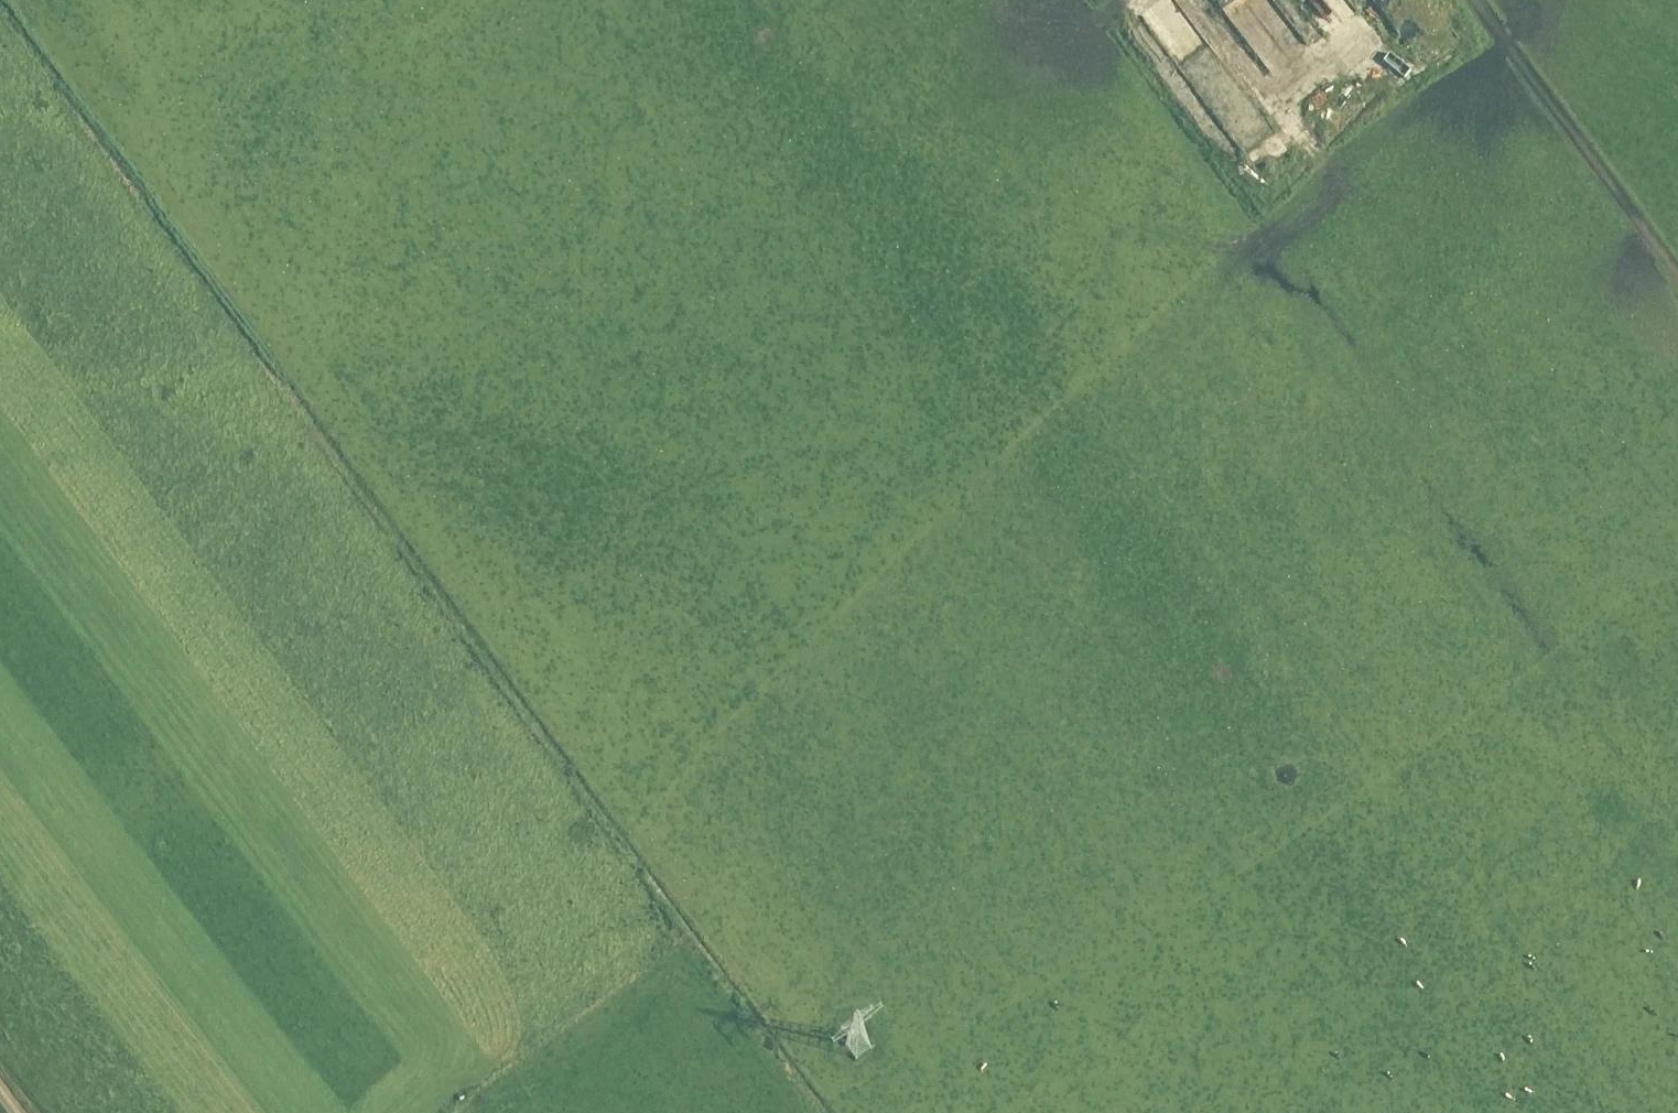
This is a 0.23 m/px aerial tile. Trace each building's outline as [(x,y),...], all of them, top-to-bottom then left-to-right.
[(1214,92),(1236,76),(1179,0),(1159,0),(1151,6),(1214,92)]
